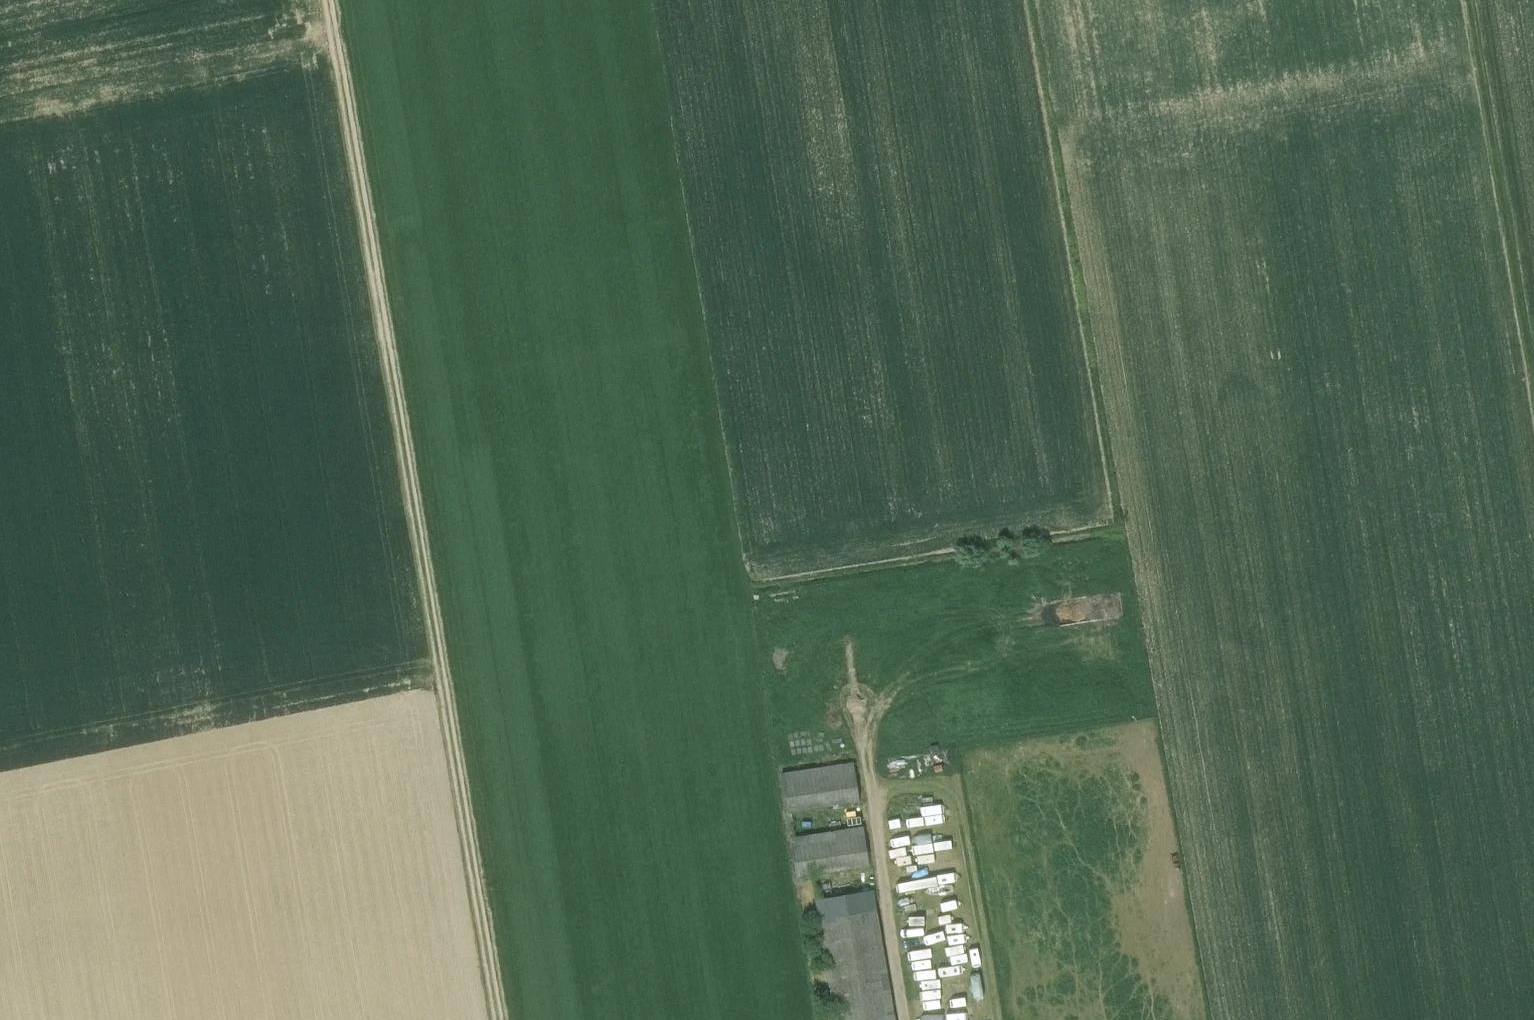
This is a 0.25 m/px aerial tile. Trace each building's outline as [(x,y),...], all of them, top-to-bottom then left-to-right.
[(787,812),(859,801),(854,762),(780,772),(787,812)] [(869,866),(863,826),(862,816),(813,824),(815,834),(790,837),(796,877),(869,866)] [(873,890),(815,900),(835,1019),(895,1019),(873,890)]
